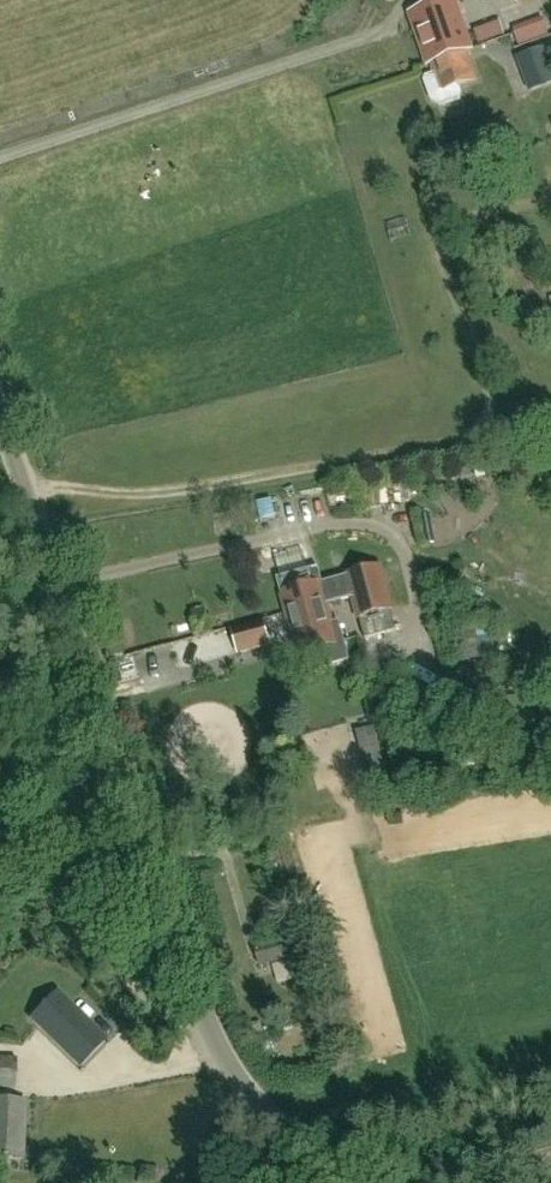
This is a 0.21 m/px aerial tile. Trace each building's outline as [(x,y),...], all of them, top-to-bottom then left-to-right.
[(431,63),(466,51),(469,50),(464,36),(457,16),(452,0),(445,0),(410,12),(428,64),(431,63)] [(544,15),(514,27),(521,43),(550,30),(544,15)] [(502,18),(476,23),(479,37),(505,33),(502,18)] [(533,89),(550,83),(550,42),(520,53),(533,89)] [(476,79),(466,51),(431,63),(434,72),(426,75),(423,79),(431,100),(440,105),(460,98),(462,93),(459,85),(476,79)] [(376,509),(401,508),(400,483),(374,484),(376,509)] [(276,500),(257,506),(264,528),(283,522),(276,500)] [(330,622),(326,604),(353,597),(358,615),(389,607),(379,568),(349,576),(348,576),(320,584),(316,585),(312,570),(278,579),(287,613),(306,608),(312,627),(330,622)] [(298,653),(320,646),(326,665),(348,659),(338,622),(331,624),(330,622),(312,627),(306,608),(287,613),(298,653)] [(396,631),(391,613),(360,621),(365,639),(396,631)] [(263,622),(232,631),(238,652),(269,643),(263,622)] [(373,765),(387,761),(376,725),(362,730),(373,765)] [(401,741),(403,753),(426,749),(424,737),(401,741)] [(297,935),(254,947),(259,967),(302,955),(297,935)] [(103,1038),(54,992),(31,1016),(79,1063),(103,1038)] [(16,1057),(0,1057),(0,1087),(15,1087),(16,1057)] [(25,1101),(0,1099),(0,1157),(22,1158),(25,1101)]
